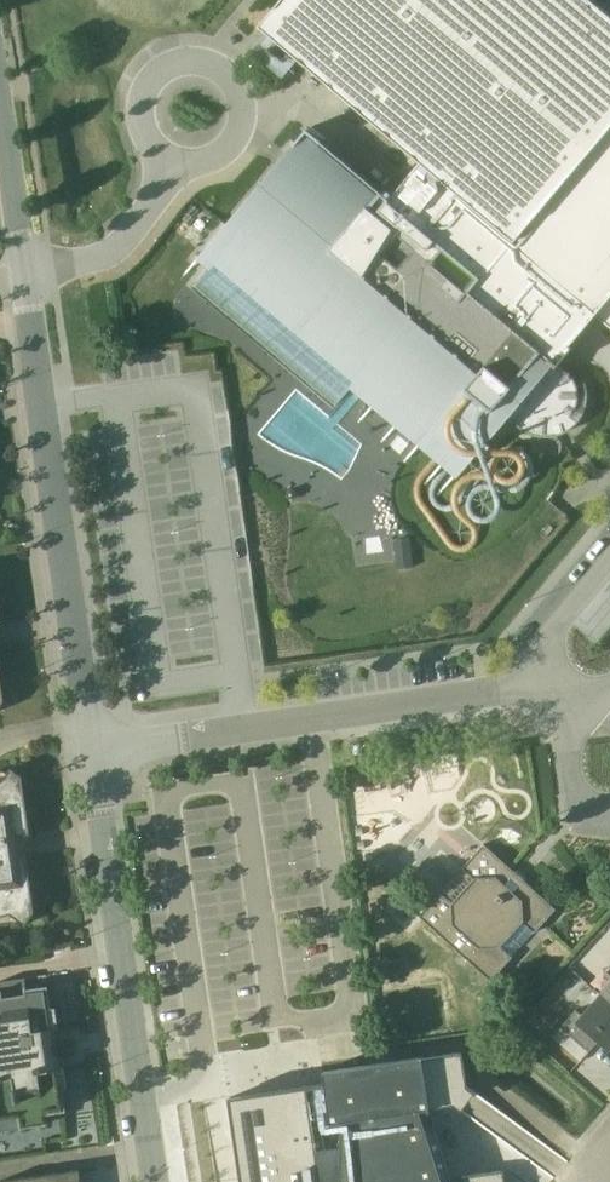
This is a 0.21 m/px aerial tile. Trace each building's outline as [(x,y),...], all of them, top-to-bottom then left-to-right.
[(256,26),(418,162),(386,200),(303,130),(226,222),(194,260),(207,271),(212,266),(351,383),(347,388),(431,459),(454,479),(483,444),(506,416),(510,421),(514,425),(523,431),(527,433),(535,435),(542,436),(547,435),(552,435),(558,433),(564,431),(572,425),(575,422),(569,417),(572,410),(573,407),(575,403),(575,398),(575,393),(574,387),(573,382),(570,377),(566,372),(562,368),(555,363),(570,347),(567,344),(580,329),(592,315),(609,329),(609,18),(607,16),(588,0),(278,0),(256,26)] [(607,16),(609,13),(609,0),(588,0),(607,16)] [(408,539),(392,541),(395,569),(411,568),(408,539)] [(9,769),(0,779),(0,924),(17,921),(22,925),(32,912),(23,856),(13,857),(20,846),(10,837),(27,835),(27,834),(20,777),(9,769)] [(438,893),(416,917),(489,982),(555,910),(521,879),(482,845),(460,868),(459,868),(455,870),(450,874),(444,881),(440,886),(438,891),(438,893)] [(568,970),(550,989),(564,1002),(582,983),(568,970)] [(609,1005),(609,978),(597,993),(609,1005)] [(56,1049),(55,1046),(49,1042),(45,1042),(43,1031),(57,1028),(54,1007),(50,1007),(47,986),(23,989),(23,994),(2,996),(1,992),(0,992),(0,1057),(56,1049)] [(609,1048),(609,1005),(597,993),(592,989),(549,1037),(579,1063),(595,1043),(606,1053),(609,1048)] [(0,1057),(0,1131),(45,1125),(44,1115),(65,1112),(62,1090),(66,1089),(63,1068),(62,1067),(48,1069),(47,1057),(51,1056),(56,1050),(56,1049),(0,1057)] [(240,1181),(440,1181),(416,1110),(451,1105),(459,1111),(473,1093),(465,1087),(460,1052),(320,1072),(324,1081),(227,1095),(240,1181)] [(76,1171),(0,1181),(78,1181),(76,1171)] [(501,1171),(461,1177),(462,1181),(503,1181),(501,1171)]
